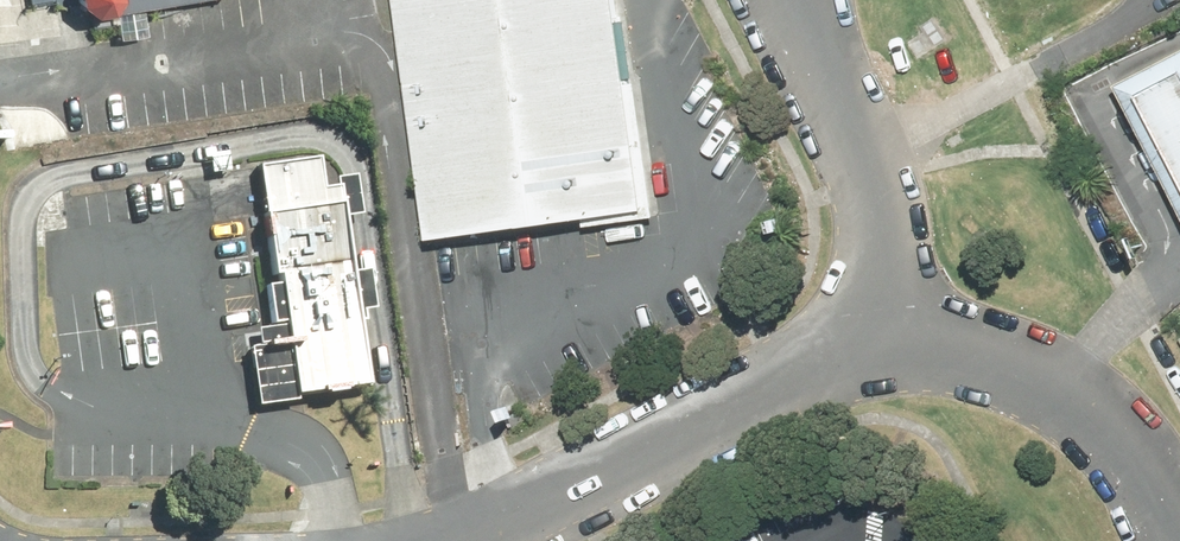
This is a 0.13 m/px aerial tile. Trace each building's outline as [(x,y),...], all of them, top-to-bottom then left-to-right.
[(85,4),(94,9),(162,0),(81,0),(85,4)] [(413,92),(429,230),(654,204),(630,0),(402,0),(413,92)] [(1125,81),(1179,189),(1179,54),(1125,81)] [(342,177),(325,180),(322,151),(254,159),(275,322),(258,324),(260,342),(251,344),(259,397),(287,394),(370,383),(342,177)]
